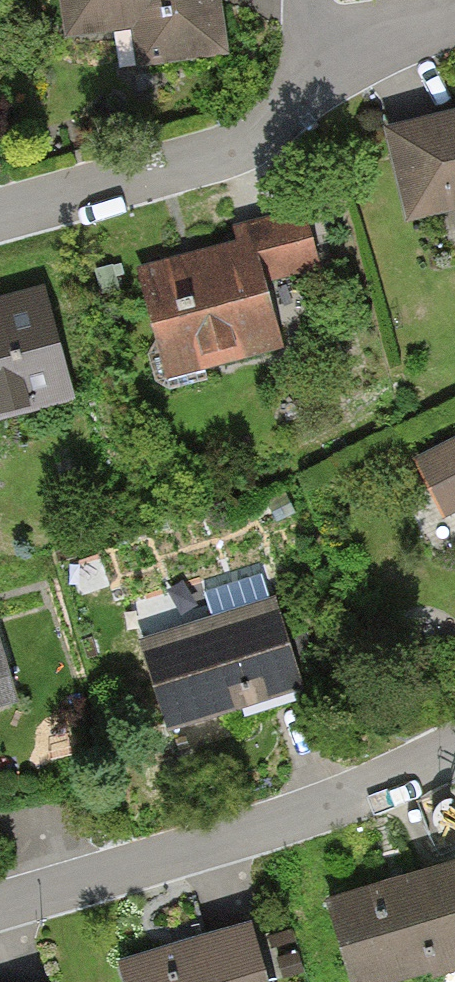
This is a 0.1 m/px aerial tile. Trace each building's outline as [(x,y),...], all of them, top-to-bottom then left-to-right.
[(71,49),(143,39),(148,76),(233,65),(225,0),(64,0),(71,49)] [(393,141),(416,236),(454,227),(454,126),(393,141)] [(148,277),(175,386),(292,357),(276,294),(327,281),(312,221),(261,234),(264,248),(148,277)] [(0,314),(0,433),(78,413),(50,301),(0,314)] [(422,465),(454,530),(454,449),(422,465)] [(284,607),(147,653),(179,747),(315,701),(284,607)] [(0,619),(0,721),(27,714),(1,618),(0,619)] [(337,909),(360,981),(442,981),(454,978),(454,872),(337,909)] [(126,971),(129,981),(273,981),(258,932),(126,971)]
